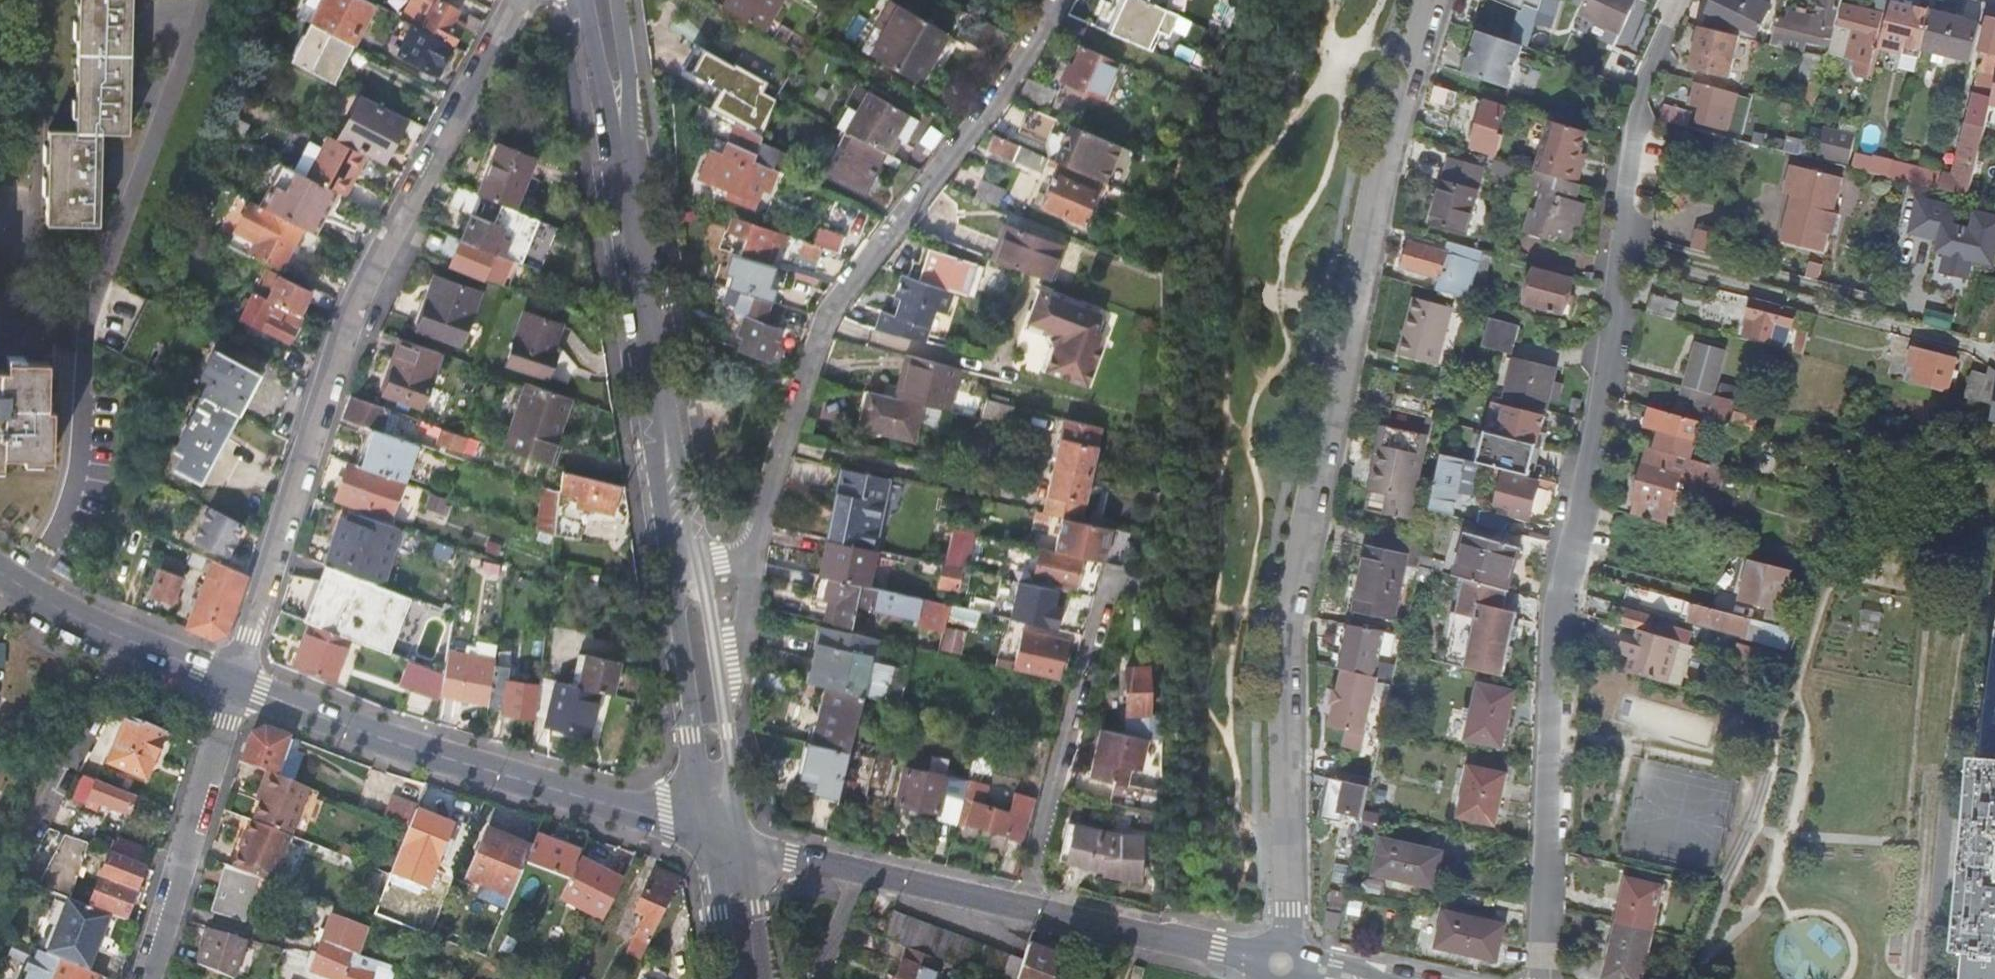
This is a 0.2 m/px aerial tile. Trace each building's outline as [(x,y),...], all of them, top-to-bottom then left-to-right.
[(75,130),(47,129),(46,222),(98,223),(99,177),(99,164),(100,131),(128,132),(129,98),(129,84),(130,21),(130,7),(131,0),(78,0),(75,130)] [(353,44),(374,4),(367,0),(322,0),(311,22),(353,44)] [(402,17),(414,23),(454,44),(462,29),(451,23),(458,9),(442,0),(411,0),(402,17)] [(725,8),(765,31),(783,0),(729,0),(725,8)] [(864,51),(922,84),(946,41),(950,34),(892,0),(864,51)] [(1110,31),(1124,0),(1115,0),(1107,18),(1101,15),(1097,26),(1110,31)] [(1110,31),(1154,50),(1162,31),(1171,36),(1181,15),(1162,6),(1149,0),(1124,0),(1110,31)] [(1525,3),(1520,23),(1534,27),(1542,0),(1513,0),(1525,3)] [(1582,16),(1623,34),(1638,0),(1589,0),(1582,16)] [(1702,28),(1740,37),(1748,39),(1764,4),(1756,0),(1751,0),(1748,5),(1739,0),(1715,0),(1702,28)] [(1837,28),(1837,26),(1843,0),(1822,0),(1819,12),(1826,13),(1824,19),(1790,10),(1788,16),(1779,14),(1772,45),(1805,53),(1808,43),(1831,49),(1837,29),(1835,28),(1837,28)] [(1837,28),(1837,29),(1831,49),(1829,56),(1829,59),(1857,62),(1855,71),(1859,77),(1874,81),(1882,49),(1891,17),(1894,3),(1895,0),(1879,0),(1878,3),(1879,14),(1845,6),(1840,28),(1837,28)] [(1924,50),(1933,13),(1894,3),(1891,17),(1882,49),(1922,59),(1924,50)] [(140,7),(130,7),(130,21),(137,21),(140,7)] [(998,26),(971,11),(958,34),(985,48),(998,26)] [(1981,25),(1933,13),(1924,50),(1972,61),(1981,25)] [(1989,19),(1981,51),(1989,52),(1970,125),(1966,124),(1953,176),(1944,175),(1940,189),(1968,197),(1973,176),(1992,106),(1994,92),(1994,21),(1989,19)] [(333,81),(353,44),(311,22),(291,59),(333,81)] [(438,73),(454,44),(414,23),(399,52),(438,73)] [(1702,28),(1694,60),(1692,69),(1730,78),(1740,37),(1702,28)] [(1479,31),(1475,30),(1468,51),(1473,53),(1479,31)] [(1522,45),(1479,31),(1473,53),(1466,74),(1507,89),(1522,45)] [(691,71),(704,49),(695,44),(682,67),(690,72),(691,71)] [(1103,98),(1118,62),(1082,46),(1066,82),(1103,98)] [(721,90),(711,109),(763,136),(777,100),(764,92),(770,83),(735,63),(734,66),(704,49),(691,71),(690,72),(721,90)] [(1473,53),(1468,51),(1460,73),(1466,74),(1473,53)] [(1808,82),(1803,103),(1816,107),(1829,59),(1806,53),(1799,80),(1808,82)] [(1150,73),(1131,65),(1128,72),(1147,80),(1150,73)] [(1026,77),(1012,98),(1053,115),(1063,93),(1026,77)] [(129,84),(129,98),(136,99),(139,85),(129,84)] [(871,92),(859,85),(847,106),(859,113),(871,92)] [(1744,134),(1753,98),(1698,85),(1694,101),(1704,104),(1699,122),(1744,134)] [(1449,90),(1437,86),(1431,103),(1444,106),(1449,90)] [(1449,90),(1444,106),(1453,108),(1458,92),(1449,90)] [(847,106),(836,127),(845,132),(885,153),(893,157),(901,141),(897,139),(910,114),(871,92),(859,113),(847,106)] [(383,162),(407,117),(363,95),(340,139),(367,153),(383,162)] [(1474,149),(1497,155),(1503,136),(1498,135),(1506,107),(1487,101),(1481,124),(1475,122),(1471,138),(1477,140),(1474,149)] [(1015,129),(1043,141),(1053,117),(1026,105),(1015,129)] [(1665,110),(1663,121),(1689,127),(1692,116),(1665,110)] [(920,120),(910,114),(897,139),(901,141),(907,144),(920,120)] [(234,116),(228,127),(243,135),(249,124),(234,116)] [(1116,143),(1066,121),(1062,130),(1051,158),(1100,180),(1116,143)] [(1553,121),(1537,172),(1538,173),(1580,185),(1584,169),(1579,167),(1589,132),(1553,121)] [(754,159),(761,142),(763,137),(736,123),(728,143),(715,137),(698,179),(730,189),(728,196),(738,200),(754,159)] [(1056,127),(1044,155),(1051,158),(1062,130),(1056,127)] [(1819,156),(1850,164),(1856,137),(1825,129),(1819,156)] [(333,189),(345,196),(367,153),(340,139),(328,132),(321,145),(306,175),(333,189)] [(864,193),(881,161),(885,153),(845,132),(836,147),(842,150),(830,174),(864,193)] [(1044,155),(994,133),(988,148),(1014,159),(1015,154),(1044,167),(1047,162),(1056,166),(1039,204),(1082,222),(1100,180),(1051,158),(1044,155)] [(309,139),(294,168),(306,175),(321,145),(309,139)] [(477,192),(483,195),(514,207),(535,157),(498,141),(477,192)] [(776,169),(784,172),(791,155),(761,142),(754,159),(776,169)] [(824,171),(830,174),(842,150),(836,147),(824,171)] [(896,168),(900,161),(893,157),(885,153),(881,161),(896,168)] [(1874,159),(1856,154),(1853,168),(1871,172),(1874,159)] [(768,189),(776,169),(754,159),(738,200),(752,206),(761,186),(768,189)] [(284,163),(273,183),(279,186),(290,166),(284,163)] [(1944,175),(1896,163),(1892,178),(1940,189),(1944,175)] [(99,164),(99,177),(106,177),(109,164),(99,164)] [(1793,190),(1792,196),(1781,241),(1826,253),(1830,235),(1835,236),(1840,215),(1835,213),(1844,178),(1792,165),(1787,188),(1793,190)] [(184,175),(198,183),(203,173),(189,166),(184,175)] [(304,227),(315,234),(324,218),(314,213),(316,207),(320,208),(323,207),(333,189),(306,175),(294,168),(290,166),(279,186),(273,183),(261,205),(273,211),(304,227)] [(1431,222),(1465,232),(1480,179),(1446,169),(1431,222)] [(1576,200),(1581,185),(1580,185),(1538,173),(1527,209),(1532,211),(1525,233),(1543,238),(1545,232),(1561,237),(1569,239),(1574,224),(1580,225),(1586,203),(1576,200)] [(973,176),(966,193),(989,202),(995,186),(973,176)] [(1100,180),(1082,222),(1086,224),(1105,182),(1100,180)] [(462,238),(494,251),(501,234),(506,236),(509,227),(475,213),(483,195),(477,192),(454,183),(444,202),(471,214),(462,238)] [(1919,199),(1911,234),(1940,241),(1937,252),(1946,254),(1941,274),(1968,280),(1973,261),(1994,266),(1994,216),(1977,212),(1973,230),(1956,226),(1960,208),(1919,199)] [(281,270),(304,227),(273,211),(261,205),(253,200),(230,244),(281,270)] [(770,240),(778,243),(793,248),(796,237),(732,216),(726,231),(746,237),(741,254),(765,261),(770,240)] [(1005,225),(992,259),(1023,270),(1052,281),(1064,247),(1005,225)] [(433,227),(422,252),(506,284),(518,261),(494,251),(462,238),(433,227)] [(1694,249),(1721,256),(1726,236),(1699,229),(1694,249)] [(830,249),(847,254),(852,239),(831,231),(826,247),(830,249)] [(1555,242),(1561,237),(1545,232),(1543,238),(1555,242)] [(765,261),(772,263),(778,243),(770,240),(765,261)] [(1441,293),(1468,300),(1471,301),(1477,280),(1484,253),(1449,243),(1446,253),(1438,251),(1439,246),(1418,240),(1413,243),(1406,269),(1444,280),(1441,293)] [(830,249),(826,247),(811,242),(807,256),(826,262),(830,249)] [(906,275),(966,294),(967,293),(977,263),(971,261),(955,255),(924,245),(917,261),(912,259),(906,275)] [(956,251),(955,255),(971,261),(973,256),(956,251)] [(731,287),(780,301),(783,292),(776,289),(783,266),(772,263),(765,261),(741,254),(733,252),(728,270),(735,272),(731,287)] [(1493,255),(1484,253),(1477,280),(1485,282),(1493,255)] [(1807,278),(1819,281),(1822,265),(1811,262),(1807,278)] [(325,308),(331,296),(311,285),(267,267),(254,291),(299,314),(306,299),(325,308)] [(1527,303),(1564,313),(1572,280),(1536,271),(1527,303)] [(906,275),(902,273),(894,296),(900,299),(895,315),(882,311),(876,329),(924,341),(934,310),(944,314),(952,290),(906,275)] [(459,342),(478,290),(435,275),(417,328),(459,342)] [(1025,328),(1044,336),(1048,333),(1055,346),(1050,348),(1042,370),(1088,387),(1103,347),(1098,345),(1102,336),(1093,332),(1101,313),(1038,290),(1025,328)] [(288,343),(303,316),(299,314),(254,291),(241,318),(288,343)] [(1652,296),(1648,313),(1670,319),(1674,301),(1652,296)] [(1398,356),(1436,366),(1452,309),(1415,299),(1398,356)] [(744,334),(739,347),(772,360),(779,340),(774,338),(782,312),(754,300),(738,332),(744,334)] [(1753,300),(1748,317),(1757,320),(1752,337),(1787,346),(1795,311),(1753,300)] [(550,375),(564,322),(526,309),(508,360),(550,375)] [(1757,320),(1748,317),(1743,335),(1752,337),(1757,320)] [(1493,349),(1522,358),(1529,330),(1500,323),(1493,349)] [(1799,331),(1794,352),(1803,354),(1809,334),(1799,331)] [(1048,333),(1044,336),(1050,348),(1055,346),(1048,333)] [(442,353),(401,338),(389,372),(393,373),(386,394),(424,407),(442,353)] [(1696,343),(1685,387),(1712,394),(1723,350),(1696,343)] [(1912,383),(1948,392),(1951,380),(1956,381),(1958,372),(1953,371),(1956,358),(1913,346),(1908,364),(1916,366),(1912,383)] [(209,379),(202,394),(239,413),(260,373),(214,349),(201,374),(209,379)] [(906,400),(916,357),(909,355),(899,398),(906,400)] [(944,409),(954,367),(916,357),(906,400),(924,404),(944,409)] [(1,463),(2,454),(51,456),(52,408),(46,408),(47,359),(7,359),(7,368),(0,368),(0,463),(1,463)] [(1508,359),(1498,399),(1547,412),(1550,400),(1559,402),(1564,387),(1555,384),(1558,371),(1508,359)] [(1908,364),(1904,381),(1912,383),(1916,366),(1908,364)] [(1989,367),(1983,375),(1971,372),(1965,397),(1994,405),(1994,371),(1989,367)] [(573,398),(530,383),(508,450),(555,467),(562,445),(557,443),(573,398)] [(1751,435),(1759,407),(1712,394),(1685,387),(1683,386),(1680,393),(1697,400),(1695,409),(1675,403),(1672,413),(1701,421),(1751,435)] [(915,440),(924,404),(906,400),(899,398),(868,390),(860,426),(915,440)] [(1396,393),(1392,409),(1424,417),(1428,401),(1396,393)] [(239,413),(202,394),(191,414),(178,443),(189,449),(180,467),(199,477),(208,460),(213,462),(239,413)] [(352,394),(344,416),(375,427),(382,429),(388,407),(352,394)] [(1008,425),(1014,405),(987,398),(986,403),(981,419),(1008,425)] [(972,399),(967,415),(981,419),(986,403),(972,399)] [(1495,404),(1488,433),(1540,446),(1542,436),(1547,416),(1495,404)] [(388,407),(382,429),(397,435),(404,413),(388,407)] [(1660,431),(1655,448),(1690,458),(1701,421),(1672,413),(1650,407),(1644,427),(1660,431)] [(1392,409),(1388,408),(1367,511),(1409,520),(1430,418),(1424,417),(1392,409)] [(1062,439),(1096,447),(1101,426),(1066,419),(1062,439)] [(473,437),(423,420),(420,429),(440,436),(436,448),(461,457),(467,441),(471,442),(473,437)] [(375,427),(360,465),(404,480),(406,475),(414,477),(424,451),(416,448),(418,442),(397,435),(382,429),(375,427)] [(1540,446),(1545,447),(1548,437),(1542,436),(1540,446)] [(1080,520),(1096,447),(1062,439),(1045,512),(1053,514),(1080,520)] [(189,449),(178,443),(175,448),(181,451),(174,464),(180,467),(189,449)] [(1650,447),(1639,498),(1673,507),(1674,507),(1679,487),(1704,494),(1706,485),(1721,489),(1727,468),(1690,458),(1655,448),(1650,447)] [(1431,516),(1452,520),(1464,460),(1443,455),(1431,516)] [(360,465),(345,459),(339,474),(344,476),(337,497),(391,517),(404,480),(360,465)] [(204,480),(213,462),(208,460),(199,477),(204,480)] [(874,549),(887,476),(844,467),(834,510),(839,511),(837,518),(831,521),(828,538),(874,549)] [(613,513),(621,485),(563,469),(560,498),(589,506),(613,513)] [(1532,519),(1541,479),(1508,471),(1499,505),(1513,509),(1512,515),(1532,519)] [(426,488),(416,485),(414,493),(423,496),(426,488)] [(553,531),(560,487),(545,485),(537,528),(553,531)] [(426,488),(423,496),(429,498),(432,490),(426,488)] [(585,522),(589,506),(560,498),(558,516),(585,522)] [(1639,498),(1636,506),(1670,515),(1673,507),(1639,498)] [(243,522),(212,506),(197,537),(227,553),(243,522)] [(1636,506),(1636,509),(1670,518),(1670,515),(1636,506)] [(1636,509),(1635,512),(1669,521),(1670,518),(1636,509)] [(401,527),(361,513),(358,522),(341,516),(326,564),(338,567),(383,584),(401,527)] [(1083,556),(1143,570),(1150,536),(1080,520),(1053,514),(1052,521),(1062,524),(1057,550),(1083,556)] [(558,516),(556,535),(582,541),(585,522),(558,516)] [(945,564),(956,567),(966,530),(954,527),(945,564)] [(1467,580),(1509,593),(1522,545),(1469,531),(1457,577),(1467,580)] [(1423,554),(1425,544),(1375,534),(1357,612),(1395,619),(1406,564),(1420,566),(1423,554)] [(866,585),(874,549),(828,538),(820,575),(860,583),(866,585)] [(455,546),(439,540),(435,551),(451,557),(455,546)] [(1076,586),(1083,556),(1057,550),(1041,547),(1035,576),(1076,586)] [(866,585),(874,587),(882,550),(874,549),(866,585)] [(1420,566),(1444,573),(1447,561),(1423,554),(1420,566)] [(187,564),(167,557),(163,567),(153,592),(179,603),(181,597),(176,595),(187,564)] [(215,559),(186,624),(212,636),(226,631),(248,572),(215,559)] [(1783,612),(1794,570),(1752,559),(1741,601),(1769,608),(1783,612)] [(483,569),(500,573),(502,564),(485,560),(483,569)] [(957,589),(962,568),(956,567),(945,564),(941,563),(937,585),(957,589)] [(332,584),(338,567),(326,564),(321,580),(332,584)] [(321,580),(306,620),(313,623),(348,636),(390,652),(412,595),(383,584),(338,567),(332,584),(321,580)] [(284,609),(306,615),(317,578),(295,572),(284,609)] [(856,604),(860,583),(827,577),(823,597),(840,600),(835,623),(852,627),(856,604)] [(1509,593),(1467,580),(1459,614),(1479,619),(1469,668),(1505,677),(1513,640),(1517,640),(1519,629),(1516,628),(1519,614),(1505,610),(1509,593)] [(1058,589),(1020,581),(1012,617),(1058,628),(1060,619),(1052,617),(1054,608),(1058,589)] [(940,653),(953,604),(874,587),(866,585),(860,583),(856,604),(893,612),(902,614),(916,617),(915,624),(928,628),(924,643),(919,642),(918,647),(940,653)] [(1767,624),(1751,620),(1738,616),(1694,604),(1690,620),(1764,640),(1763,645),(1787,652),(1794,631),(1769,625),(1767,624)] [(1062,610),(1054,608),(1052,617),(1060,619),(1062,610)] [(1769,608),(1767,624),(1769,625),(1794,631),(1796,627),(1799,616),(1783,612),(1769,608)] [(1613,623),(1644,633),(1679,643),(1690,647),(1694,634),(1660,624),(1657,631),(1653,630),(1657,619),(1624,609),(1617,610),(1613,623)] [(1449,664),(1469,668),(1479,619),(1459,614),(1449,664)] [(951,619),(949,627),(968,632),(969,624),(951,619)] [(348,636),(313,623),(309,633),(297,665),(334,678),(348,636)] [(1347,670),(1375,677),(1385,631),(1350,625),(1340,669),(1347,670)] [(875,637),(825,626),(812,682),(834,687),(841,689),(861,694),(868,665),(875,637)] [(968,632),(949,627),(944,649),(962,654),(968,632)] [(1014,670),(1061,680),(1072,642),(1025,631),(1014,670)] [(1636,660),(1631,673),(1667,683),(1679,643),(1644,633),(1639,648),(1628,645),(1625,657),(1636,660)] [(473,656),(495,659),(497,643),(476,639),(473,656)] [(1739,650),(1736,660),(1753,665),(1756,655),(1739,650)] [(444,673),(444,679),(446,679),(444,695),(464,698),(463,704),(469,704),(469,700),(489,703),(495,663),(495,659),(473,656),(449,651),(444,673)] [(599,690),(612,693),(620,661),(587,653),(579,685),(599,690)] [(401,682),(440,696),(444,679),(444,673),(420,664),(407,659),(401,682)] [(489,703),(488,705),(503,707),(503,711),(534,715),(538,683),(508,679),(509,665),(495,663),(489,703)] [(895,671),(868,665),(861,694),(864,694),(888,700),(895,671)] [(1165,742),(1165,715),(1149,714),(1149,666),(1128,666),(1127,734),(1147,738),(1165,742)] [(1987,722),(1964,978),(1994,978),(1994,667),(1987,722)] [(1375,677),(1347,670),(1342,692),(1339,691),(1334,728),(1351,732),(1348,748),(1365,752),(1380,678),(1375,677)] [(909,675),(895,671),(888,700),(902,704),(909,675)] [(541,676),(537,714),(548,717),(547,722),(589,732),(599,690),(579,685),(541,676)] [(1469,741),(1505,749),(1517,693),(1481,685),(1475,710),(1473,722),(1469,741)] [(841,689),(834,687),(821,744),(828,745),(841,689)] [(861,694),(841,689),(828,745),(850,751),(864,694),(861,694)] [(1466,721),(1473,722),(1475,710),(1469,709),(1466,721)] [(163,731),(126,717),(108,763),(146,777),(163,731)] [(276,772),(290,735),(265,726),(252,733),(243,760),(267,770),(276,772)] [(1161,813),(1165,793),(1127,785),(1131,768),(1141,770),(1147,738),(1127,734),(1109,730),(1093,777),(1117,782),(1113,802),(1161,813)] [(815,791),(839,797),(849,752),(809,742),(801,776),(817,780),(815,791)] [(1472,768),(1460,819),(1497,827),(1508,776),(1472,768)] [(252,822),(289,836),(309,786),(267,770),(259,790),(264,792),(260,802),(252,822)] [(937,820),(957,825),(958,824),(964,799),(943,794),(948,775),(929,771),(928,776),(922,775),(908,771),(901,803),(939,812),(937,820)] [(134,795),(83,776),(74,800),(95,809),(98,803),(127,813),(134,795)] [(1368,819),(1370,811),(1374,788),(1321,776),(1320,782),(1334,786),(1327,810),(1347,815),(1368,819)] [(964,799),(958,824),(966,827),(968,821),(1010,834),(1009,839),(1020,843),(1037,797),(1019,792),(1014,813),(984,805),(991,784),(969,779),(964,799)] [(264,792),(259,790),(255,800),(260,802),(264,792)] [(416,809),(418,806),(392,796),(385,816),(410,826),(416,809)] [(65,833),(90,843),(95,845),(105,820),(76,809),(65,833)] [(453,824),(416,809),(410,826),(390,874),(427,889),(453,824)] [(1345,824),(1347,815),(1327,810),(1326,819),(1345,824)] [(1371,813),(1367,831),(1382,834),(1386,816),(1371,813)] [(773,824),(780,826),(781,819),(774,817),(773,824)] [(266,881),(271,883),(289,836),(252,822),(251,821),(247,832),(233,868),(258,878),(266,881)] [(1141,879),(1144,831),(1118,830),(1070,821),(1061,858),(1105,868),(1104,877),(1141,879)] [(467,878),(511,896),(526,861),(532,847),(487,829),(467,878)] [(241,830),(228,866),(233,868),(247,832),(241,830)] [(26,869),(20,881),(69,899),(79,872),(84,874),(89,861),(84,859),(90,843),(65,833),(57,831),(40,876),(26,869)] [(526,861),(570,878),(581,848),(536,835),(532,847),(526,861)] [(112,852),(144,864),(149,850),(118,838),(112,852)] [(1436,890),(1444,854),(1384,839),(1376,875),(1436,890)] [(343,844),(339,855),(353,860),(357,849),(343,844)] [(109,851),(89,906),(109,914),(124,920),(144,864),(112,852),(109,851)] [(560,898),(603,918),(614,897),(623,879),(580,859),(570,878),(560,898)] [(212,912),(242,921),(252,893),(255,884),(257,884),(258,878),(233,868),(228,866),(212,912)] [(635,944),(645,949),(663,914),(681,878),(657,868),(645,889),(636,908),(645,913),(636,936),(638,937),(635,944)] [(371,886),(384,891),(390,876),(376,871),(371,886)] [(255,884),(252,893),(261,895),(266,881),(258,878),(257,884),(255,884)] [(1618,926),(1655,934),(1665,888),(1628,880),(1618,926)] [(69,899),(46,953),(59,958),(88,969),(96,948),(93,946),(98,935),(101,936),(109,914),(89,906),(69,899)] [(622,932),(632,936),(641,912),(631,908),(622,932)] [(1323,928),(1340,930),(1343,913),(1326,911),(1323,928)] [(895,912),(885,939),(909,948),(919,921),(895,912)] [(1438,949),(1499,963),(1508,927),(1446,913),(1438,949)] [(378,957),(359,950),(365,926),(331,914),(312,968),(343,978),(371,978),(378,957)] [(932,925),(919,921),(909,948),(922,953),(932,925)] [(946,930),(932,925),(922,953),(935,958),(946,930)] [(1655,934),(1618,926),(1606,978),(1645,978),(1655,934)] [(197,965),(233,978),(235,978),(246,941),(208,929),(197,965)] [(959,935),(946,930),(935,958),(949,962),(959,935)] [(971,940),(959,935),(949,962),(961,967),(971,940)] [(24,962),(20,971),(31,975),(29,978),(50,978),(59,958),(46,953),(0,936),(0,951),(24,962)] [(985,945),(971,940),(961,967),(975,972),(985,945)] [(998,950),(985,945),(975,972),(988,977),(998,950)] [(1051,978),(1057,955),(1027,946),(1023,959),(1016,978),(1053,978),(1051,978)] [(942,961),(908,949),(897,978),(935,978),(942,961)] [(998,950),(988,977),(993,978),(1001,978),(1011,955),(998,950)] [(1011,955),(1001,978),(1016,978),(1023,959),(1011,955)] [(378,957),(371,978),(390,978),(395,962),(378,957)] [(50,978),(97,978),(99,973),(88,969),(59,958),(50,978)] [(1134,966),(1132,977),(1139,978),(1142,978),(1145,969),(1134,966)] [(20,971),(17,978),(29,978),(31,975),(20,971)]
